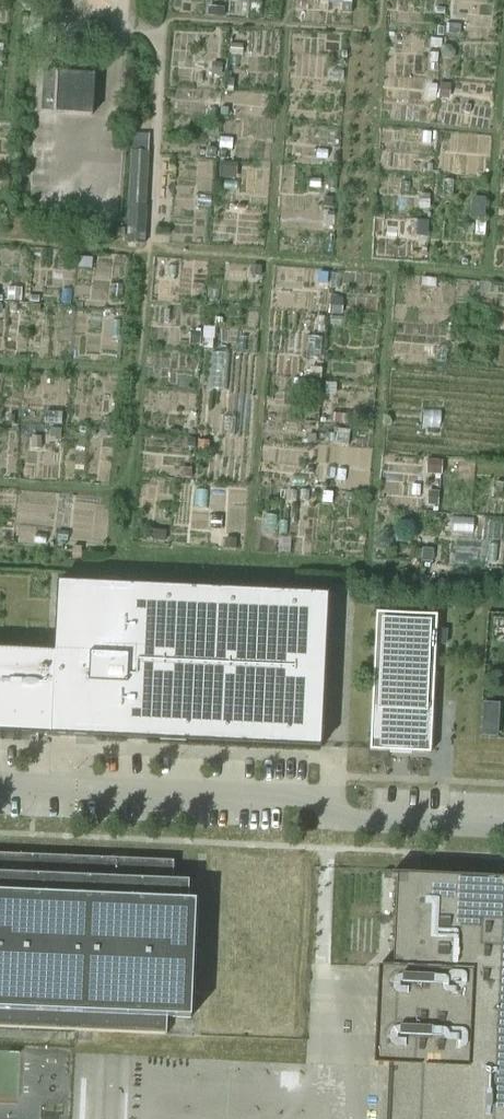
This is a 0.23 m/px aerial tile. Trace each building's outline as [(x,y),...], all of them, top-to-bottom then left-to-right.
[(92,115),(95,75),(44,72),(41,112),(92,115)] [(132,151),(129,205),(127,243),(144,244),(149,152),(132,151)] [(23,734),(86,737),(95,737),(127,739),(147,740),(310,747),(319,748),(321,748),(328,595),(57,582),(54,652),(0,650),(0,733),(23,734)] [(369,750),(391,751),(430,753),(435,645),(436,629),(437,615),(376,612),(369,750)] [(436,629),(435,645),(446,645),(446,630),(436,629)] [(481,724),(498,724),(499,705),(483,704),(481,724)] [(92,1031),(166,1034),(167,1017),(190,1018),(195,901),(188,901),(189,881),(173,881),(173,861),(128,859),(111,858),(0,854),(0,1027),(92,1031)] [(397,877),(392,967),(377,966),(373,1065),(388,1066),(385,1118),(503,1118),(503,879),(502,878),(391,873),(390,877),(397,877)]
